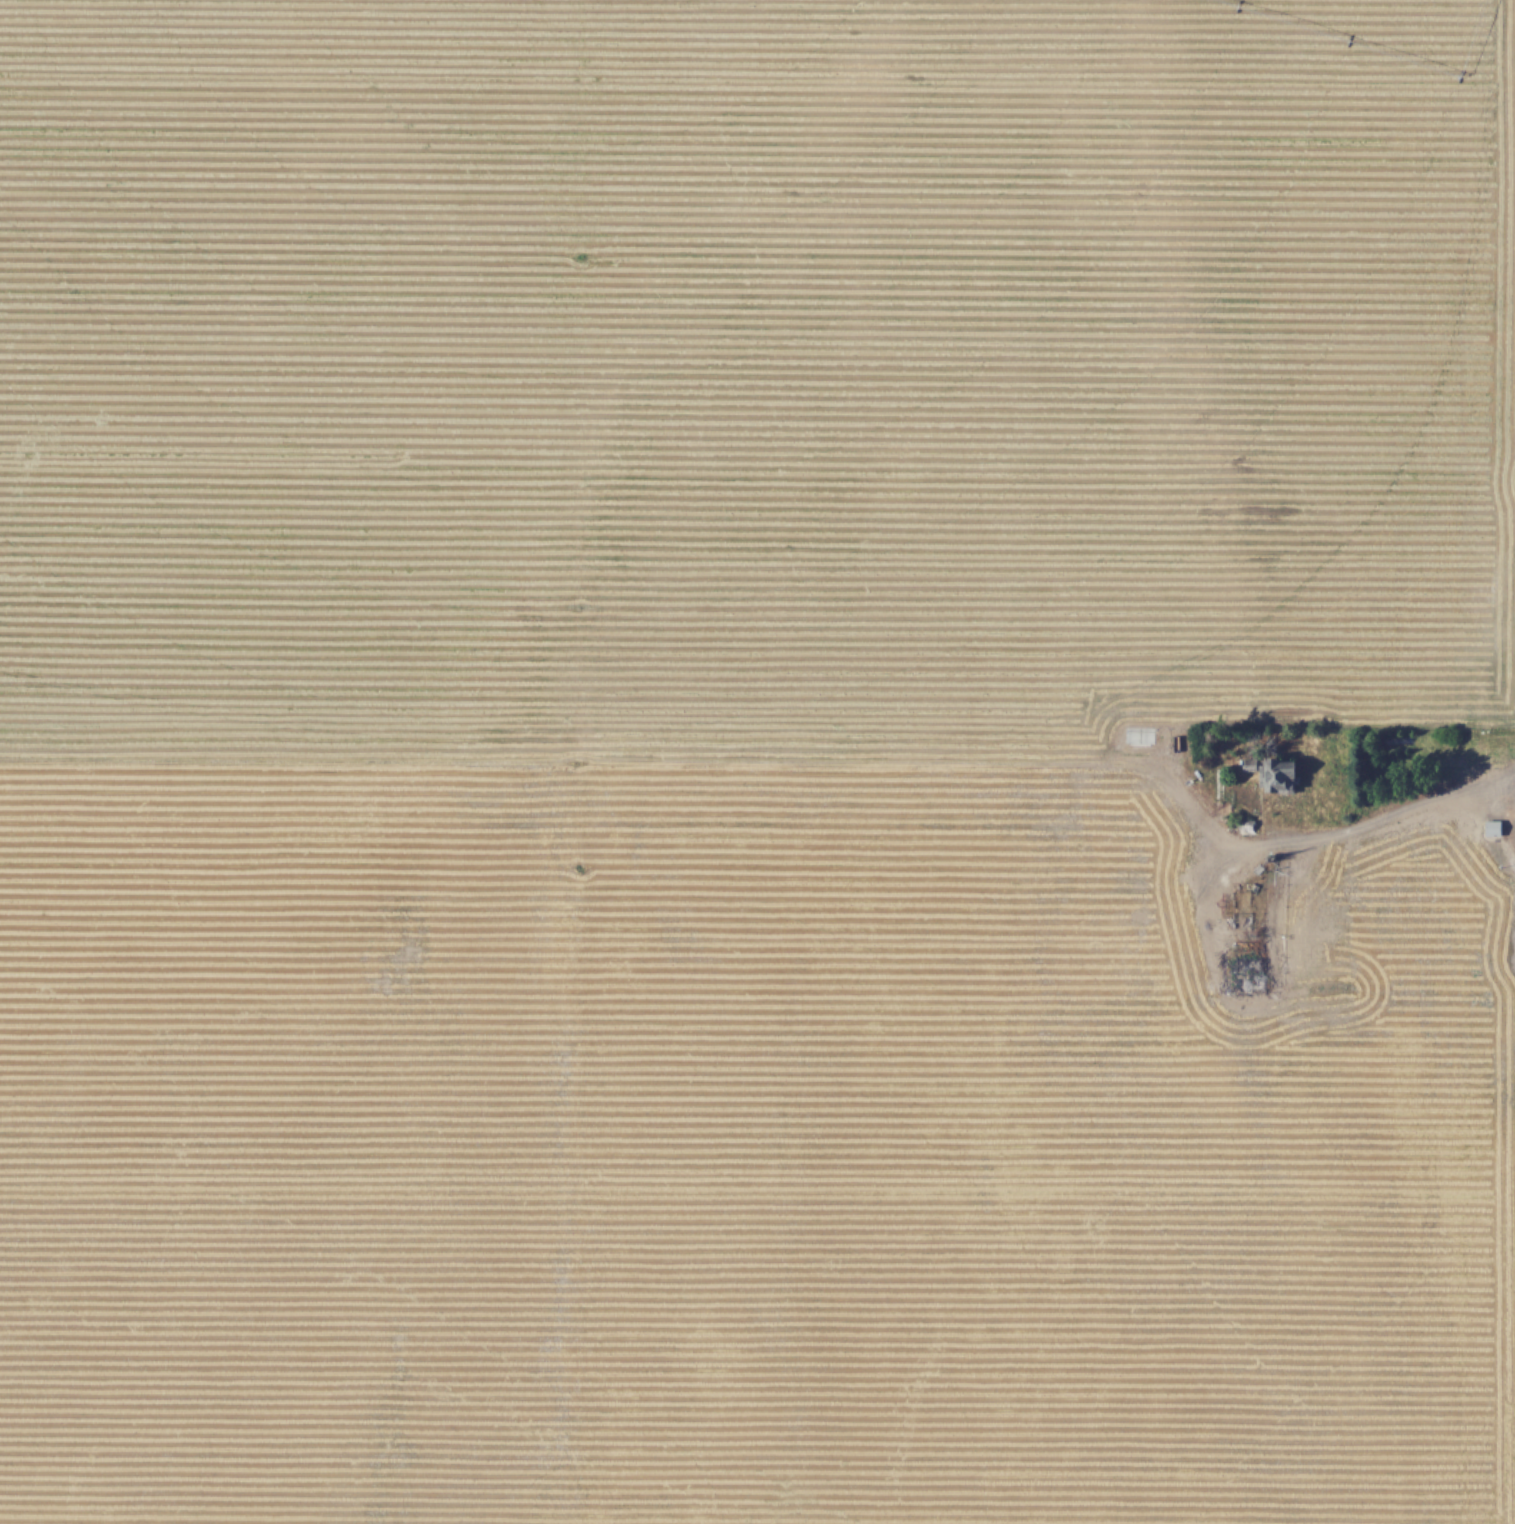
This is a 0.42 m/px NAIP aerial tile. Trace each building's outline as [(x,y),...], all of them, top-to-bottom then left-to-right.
[(1487,820),(1487,835),(1505,835),(1505,820),(1487,820)] [(1268,952),(1252,952),(1252,957),(1241,957),(1242,996),(1268,995),(1268,952)]
